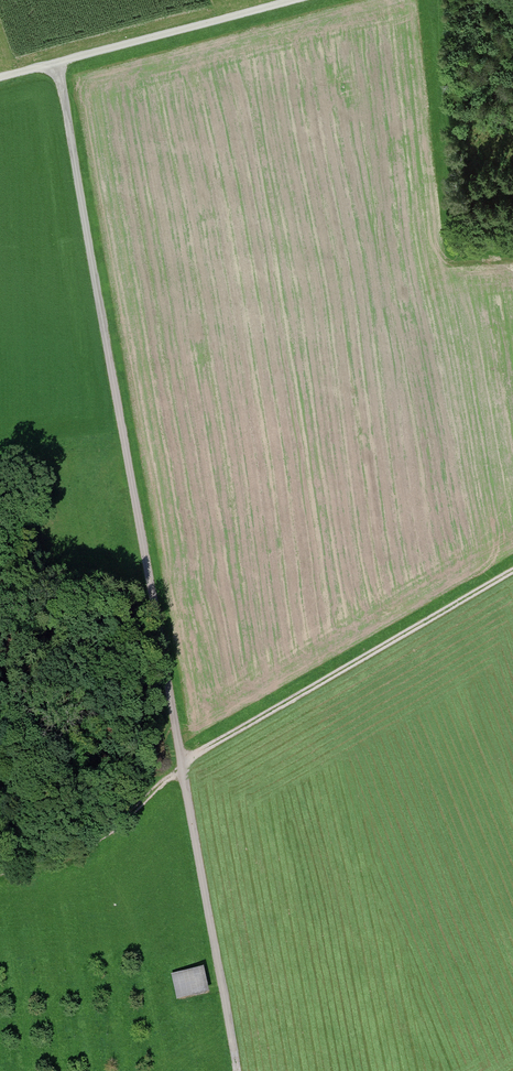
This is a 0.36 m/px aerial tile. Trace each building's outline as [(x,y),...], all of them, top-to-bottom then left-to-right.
[(203,970),(172,977),(178,999),(208,992),(203,970)]
